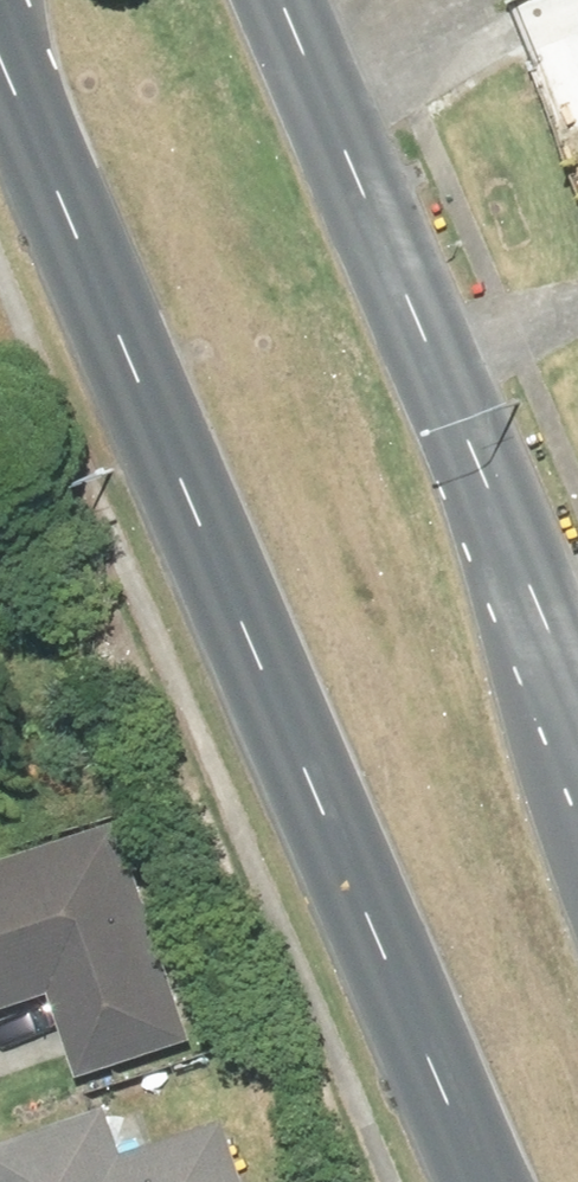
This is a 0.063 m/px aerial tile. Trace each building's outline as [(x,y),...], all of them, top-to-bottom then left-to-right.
[(131,813),(0,857),(0,1010),(62,989),(90,1071),(205,1032),(131,813)] [(239,1111),(136,1145),(120,1098),(0,1139),(0,1151),(10,1181),(263,1181),(239,1111)]
